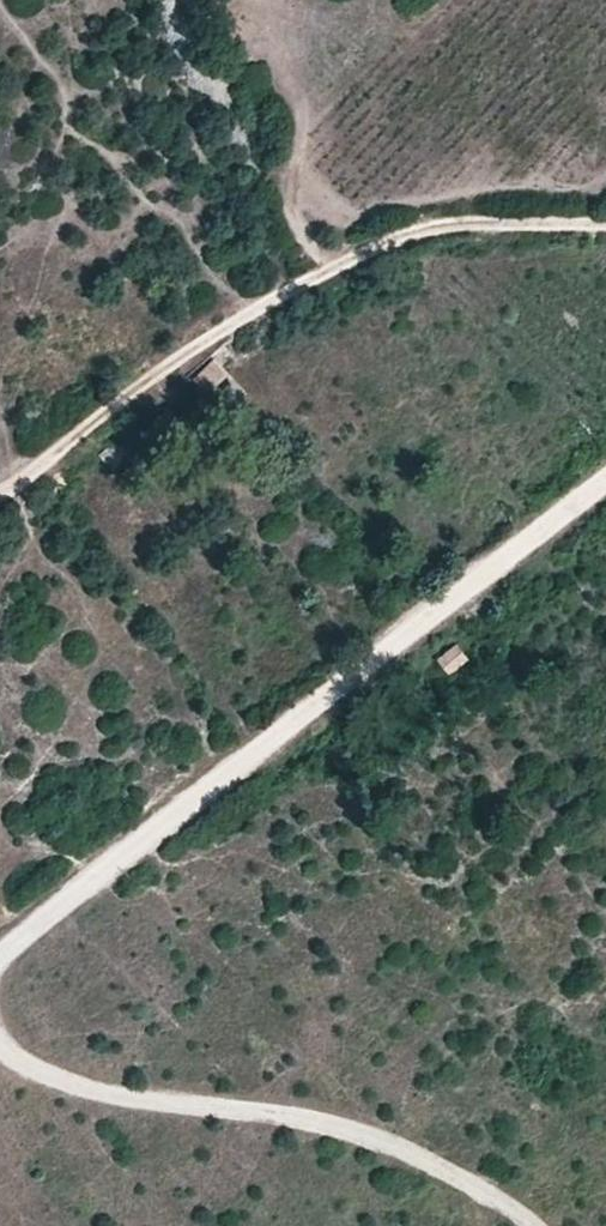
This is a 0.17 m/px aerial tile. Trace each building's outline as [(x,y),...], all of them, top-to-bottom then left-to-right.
[(228,373),(213,357),(191,378),(205,394),(228,373)] [(449,673),(467,658),(455,642),(436,657),(449,673)]
